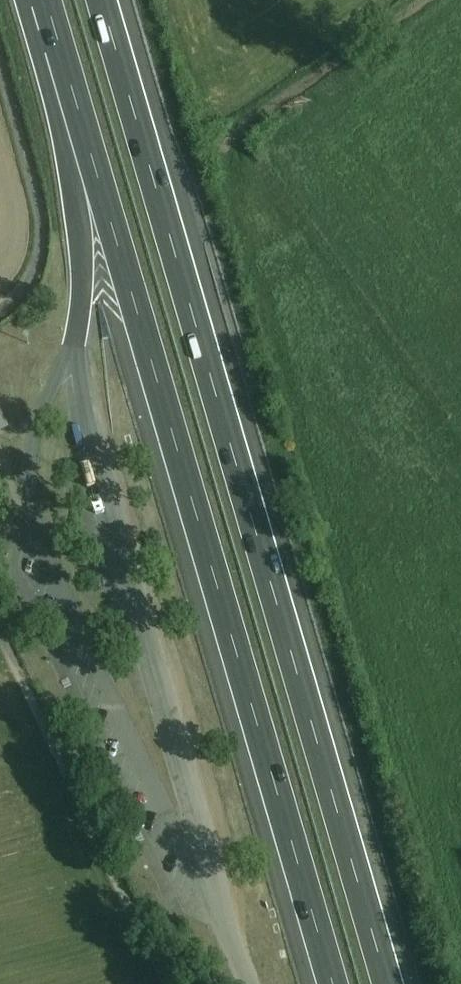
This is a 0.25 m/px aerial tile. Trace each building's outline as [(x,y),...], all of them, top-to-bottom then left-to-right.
[(12,432),(0,406),(0,437),(12,432)]
